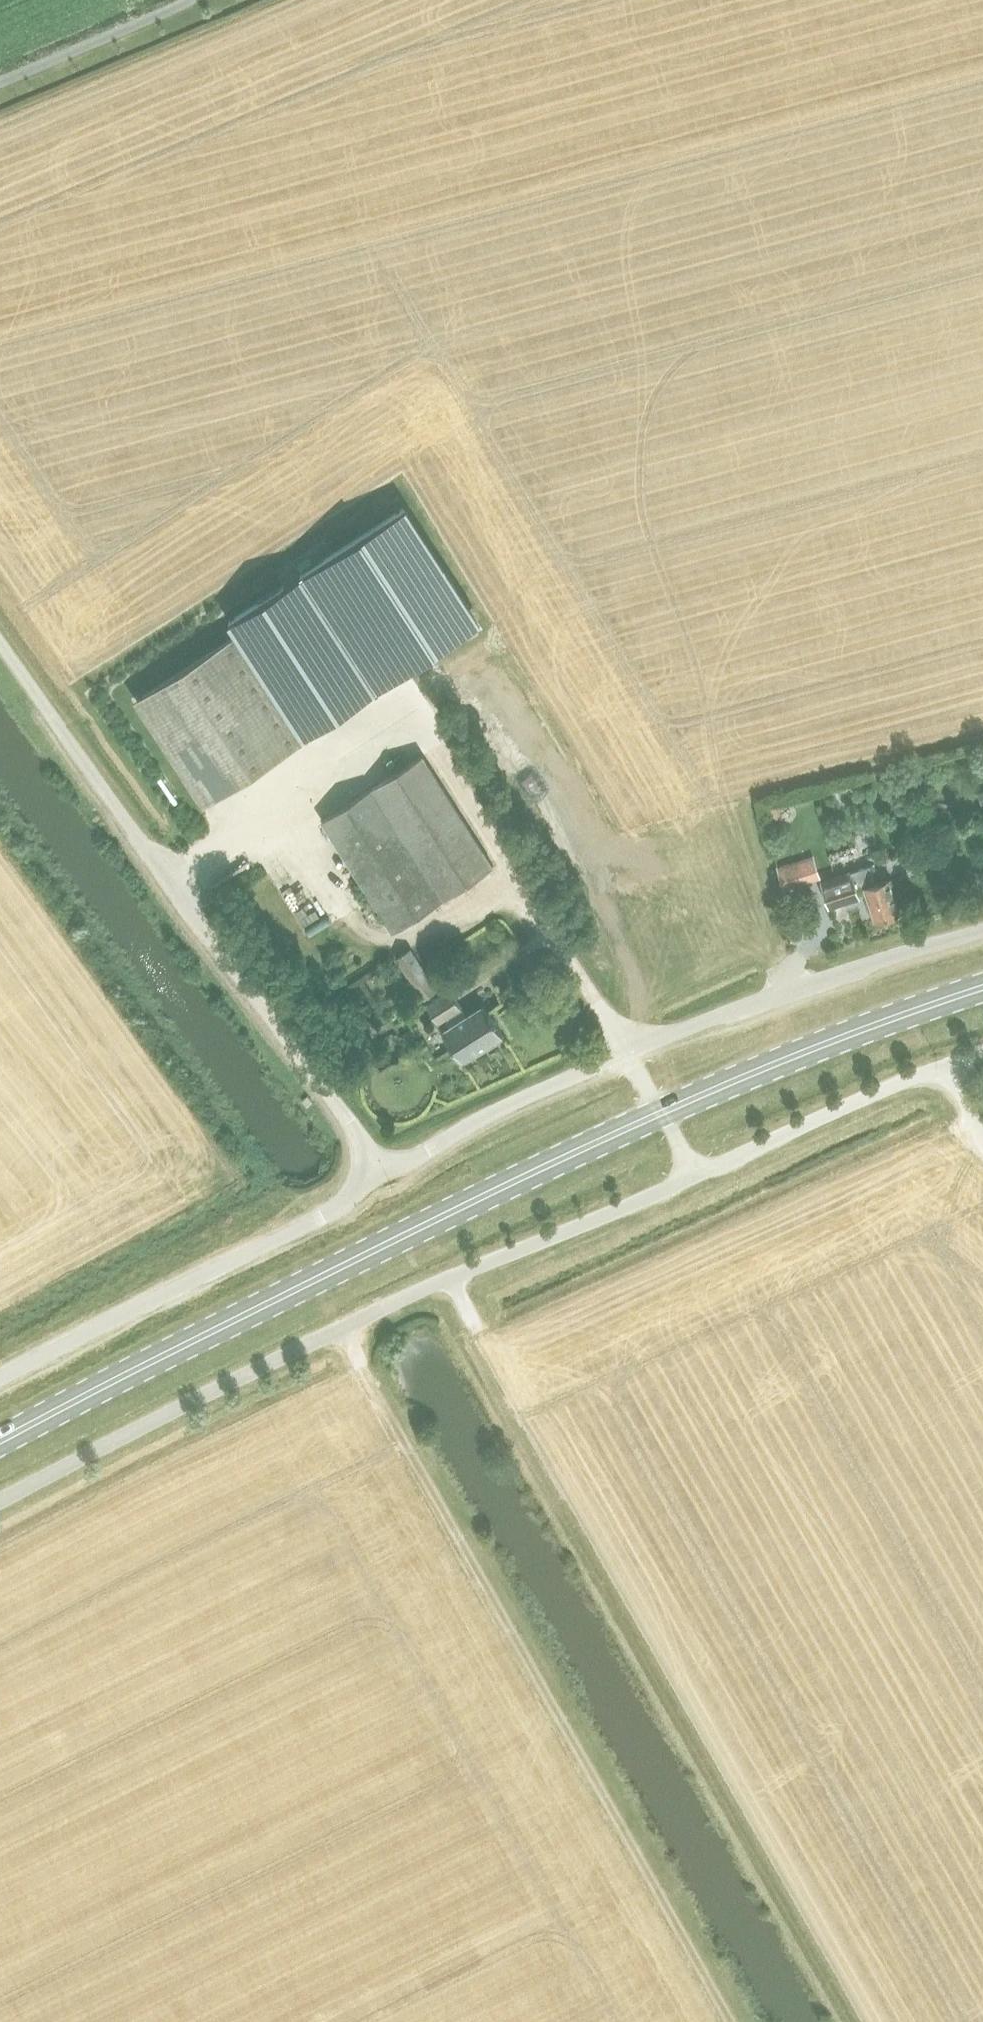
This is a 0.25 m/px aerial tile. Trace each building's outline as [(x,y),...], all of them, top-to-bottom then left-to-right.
[(404,509),(227,624),(235,636),(300,737),(477,623),(404,509)] [(203,800),(300,737),(235,636),(137,699),(203,800)] [(371,788),(322,819),(394,930),(494,865),(423,754),(393,773),(371,788)] [(870,865),(852,871),(821,880),(829,906),(860,896),(858,891),(866,889),(874,918),(899,910),(889,878),(875,882),(870,865)] [(424,998),(437,989),(410,947),(397,955),(424,998)] [(462,1060),(504,1033),(484,1003),(467,1014),(450,988),(427,1003),(439,1021),(446,1016),(451,1024),(444,1029),(462,1060)] [(325,994),(310,1003),(316,1012),(331,1002),(325,994)]
